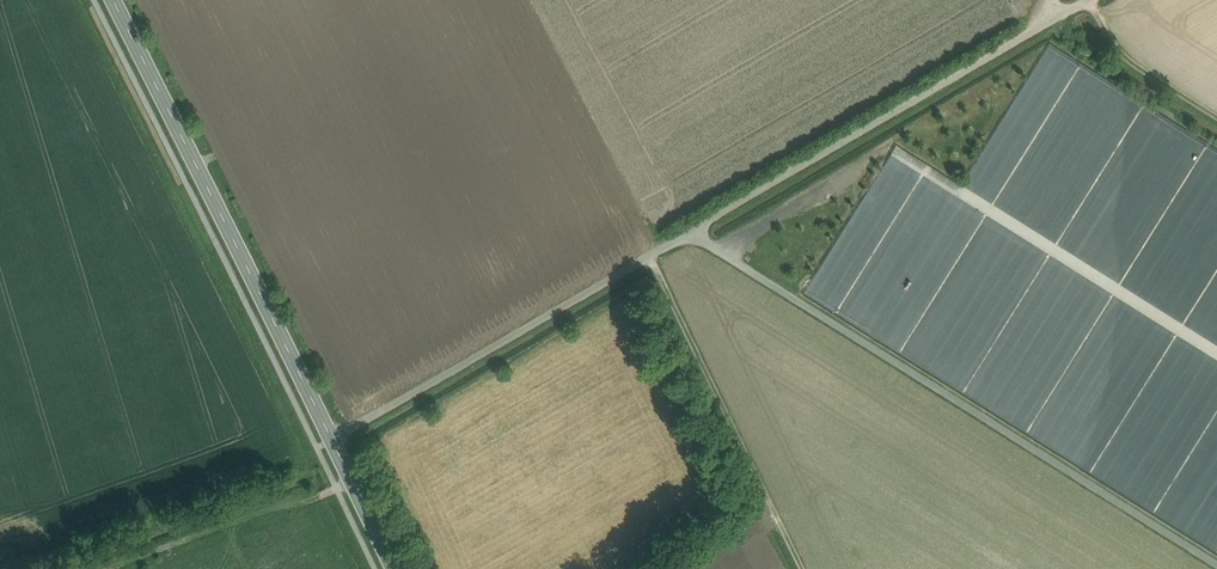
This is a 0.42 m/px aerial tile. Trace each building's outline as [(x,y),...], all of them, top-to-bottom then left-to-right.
[(1201,342),(1216,348),(1216,339),(1201,342)]
